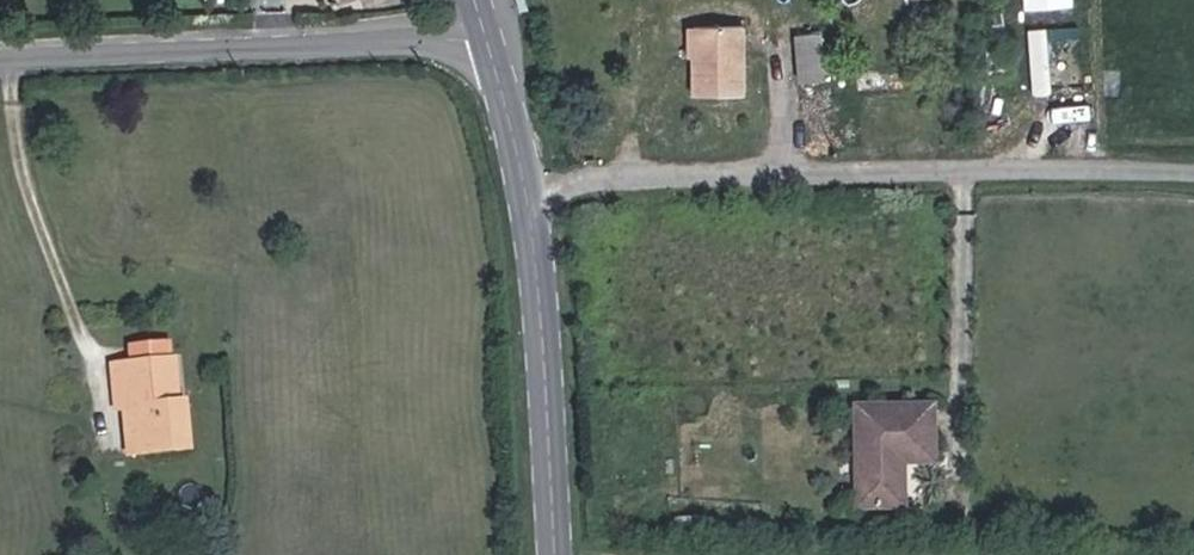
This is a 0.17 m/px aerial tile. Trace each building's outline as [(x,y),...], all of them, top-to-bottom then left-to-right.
[(333,11),(330,0),(313,0),(318,15),(333,11)] [(333,11),(373,0),(330,0),(333,11)] [(668,105),(720,104),(717,11),(677,12),(679,60),(667,59),(668,105)] [(1031,25),(1031,91),(1050,91),(1050,26),(1031,25)] [(795,78),(824,78),(825,30),(796,30),(795,78)] [(109,375),(153,371),(152,351),(107,355),(109,375)] [(164,461),(153,371),(109,375),(93,377),(97,416),(111,415),(115,466),(164,461)] [(908,462),(937,463),(938,400),(853,398),(851,509),(907,510),(908,462)]
